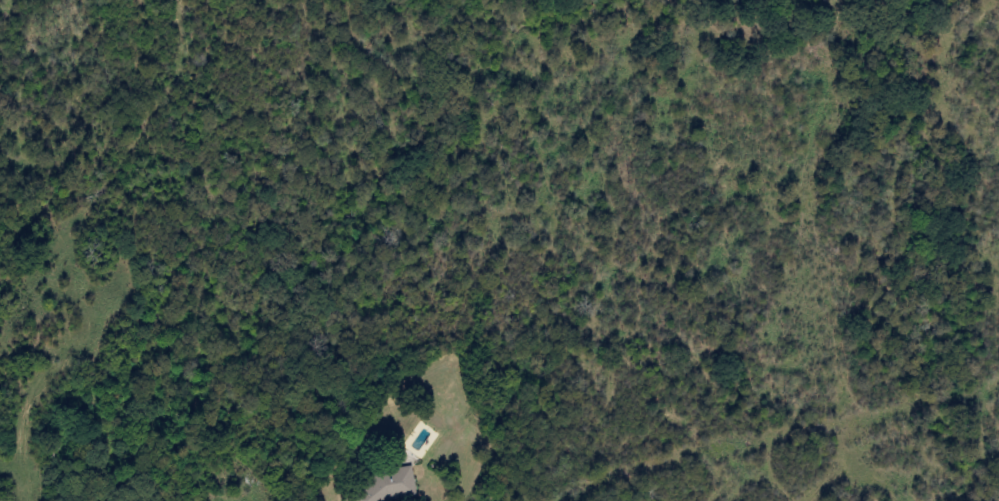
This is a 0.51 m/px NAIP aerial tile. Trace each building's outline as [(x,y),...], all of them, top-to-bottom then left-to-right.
[(344,500),(385,500),(388,499),(412,495),(408,466),(377,472),(341,498),(344,500)]
